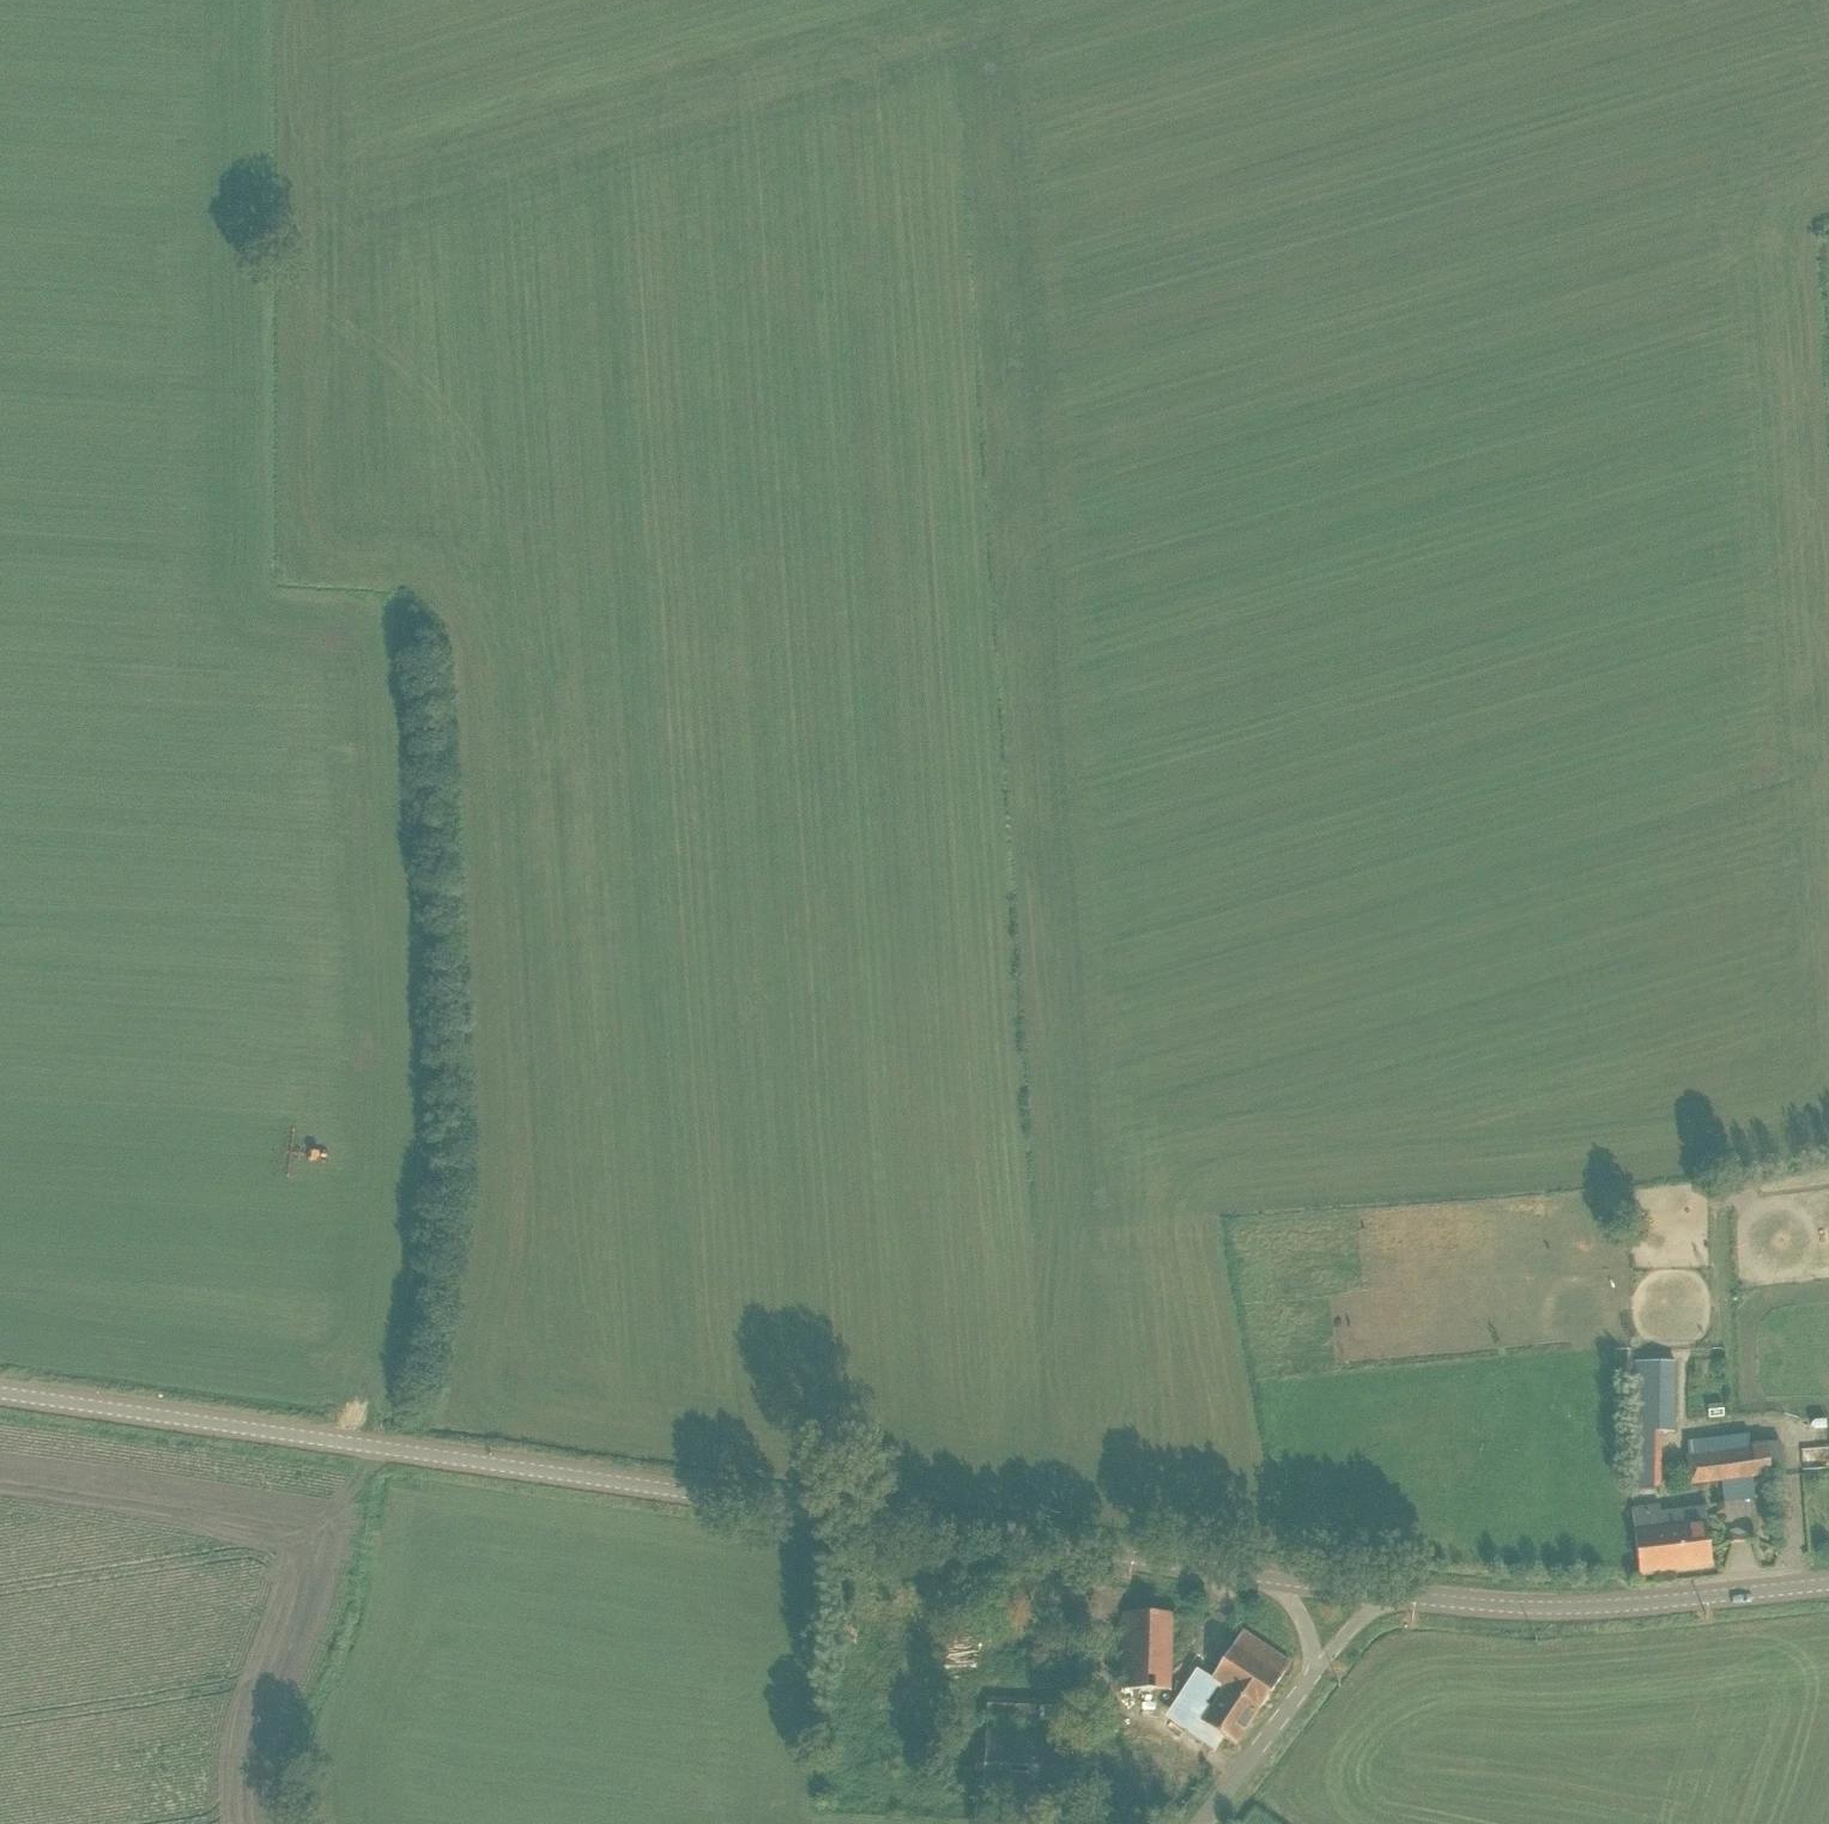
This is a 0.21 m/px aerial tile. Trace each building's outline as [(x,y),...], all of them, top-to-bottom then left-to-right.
[(1634,1379),(1633,1432),(1632,1488),(1639,1488),(1653,1488),(1655,1432),(1676,1432),(1676,1362),(1642,1362),(1642,1379),(1634,1379)] [(1789,1464),(1812,1463),(1811,1445),(1788,1446),(1789,1464)] [(1686,1456),(1687,1461),(1690,1484),(1771,1474),(1768,1446),(1686,1456)] [(1670,1466),(1654,1468),(1656,1484),(1672,1482),(1670,1466)] [(1659,1505),(1631,1508),(1634,1531),(1634,1533),(1639,1574),(1645,1574),(1712,1565),(1705,1507),(1661,1512),(1661,1510),(1659,1511),(1659,1505)] [(1121,1688),(1170,1690),(1172,1614),(1123,1612),(1121,1688)] [(1290,1663),(1242,1631),(1211,1678),(1213,1680),(1188,1717),(1191,1719),(1192,1717),(1236,1745),(1290,1663)] [(987,1717),(1059,1721),(1083,1722),(1084,1703),(988,1698),(987,1717)] [(988,1728),(984,1804),(1079,1809),(1082,1732),(988,1728)]
